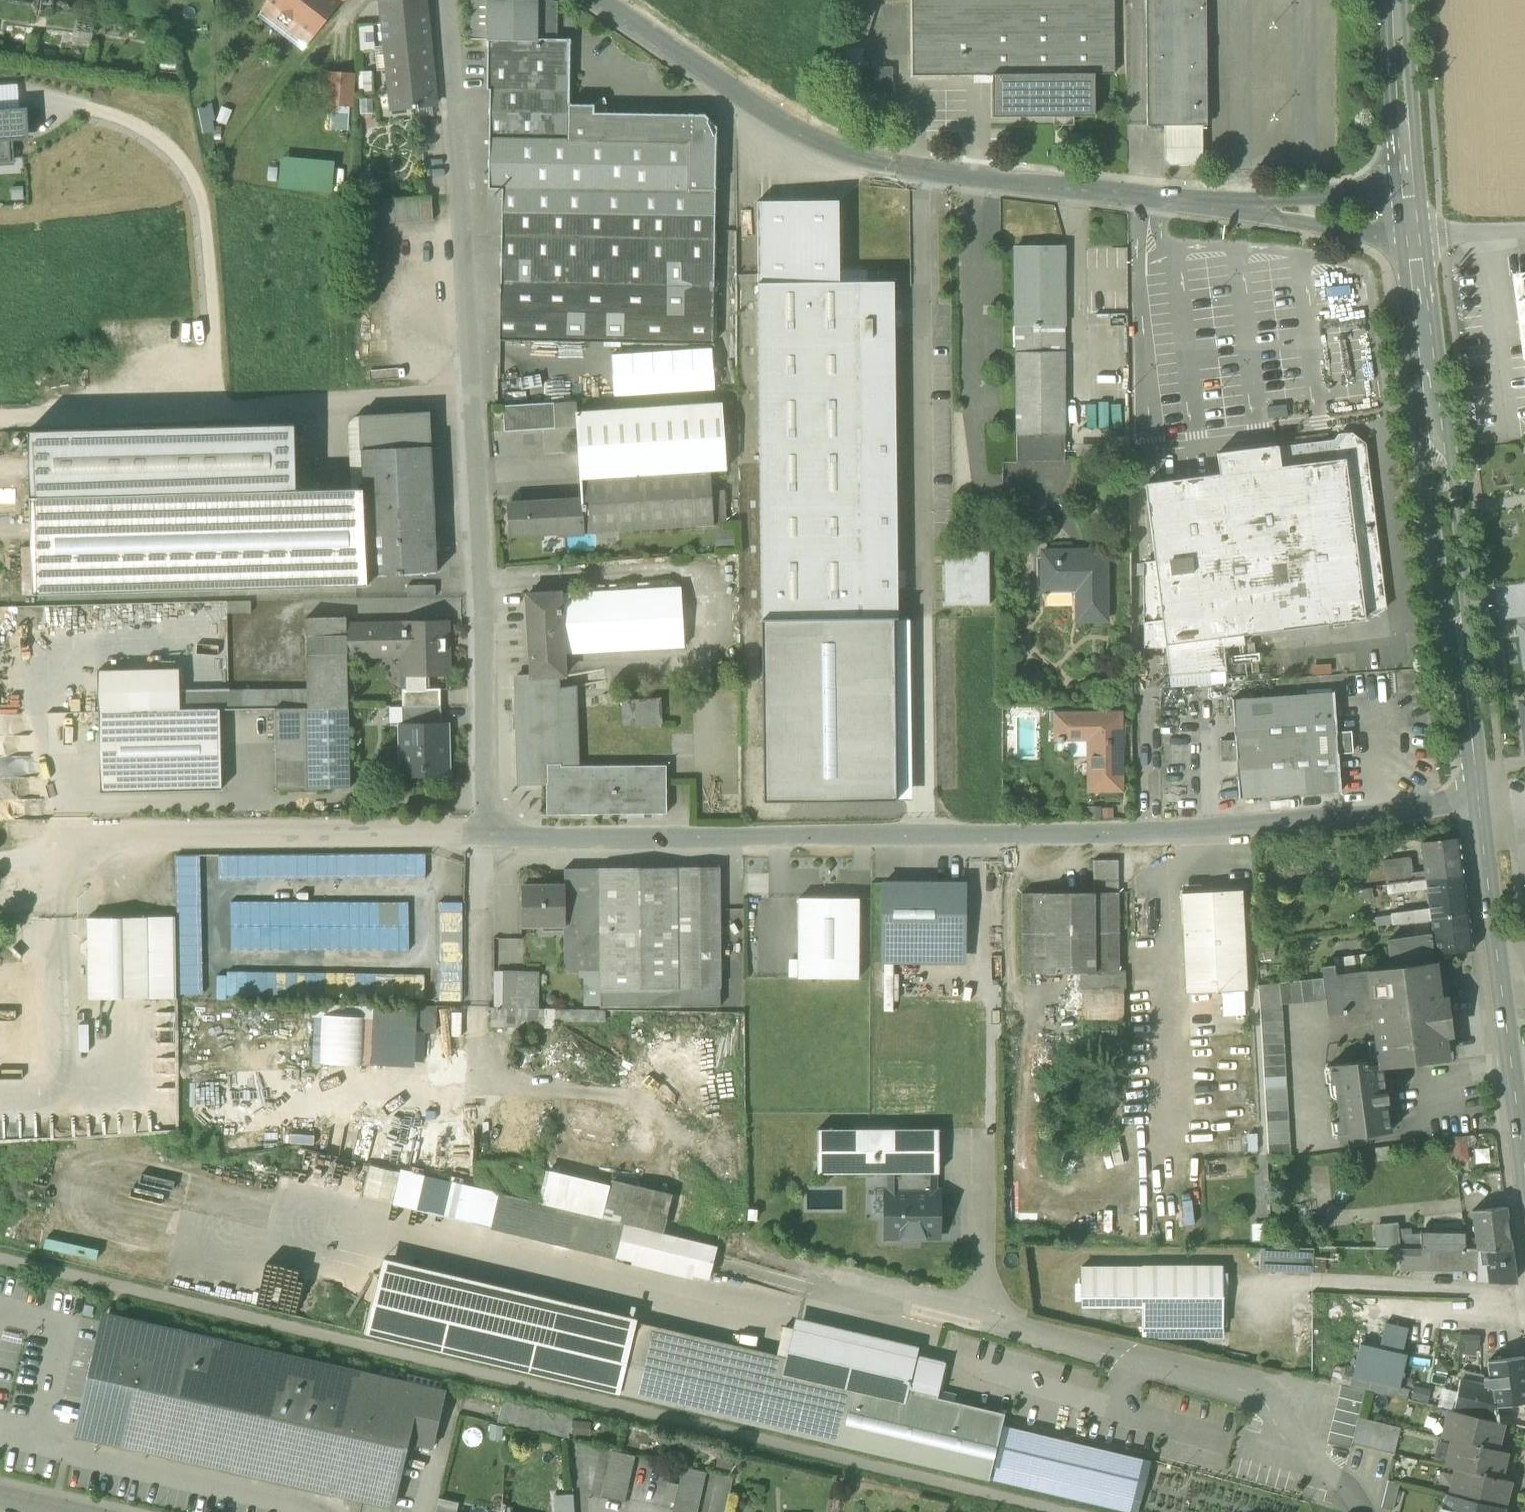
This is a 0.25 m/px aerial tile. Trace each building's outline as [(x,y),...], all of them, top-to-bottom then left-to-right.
[(313,37),(340,4),(334,0),(267,0),(267,1),(312,37),(313,37)] [(385,46),(429,43),(425,0),(380,0),(385,46)] [(537,40),(537,0),(471,0),(470,40),(488,40),(488,39),(537,40)] [(557,40),(558,3),(544,0),(537,0),(537,40),(557,40)] [(1094,117),(1094,75),(1114,75),(1114,0),(912,0),(912,76),(992,76),(992,118),(1094,117)] [(1147,127),(1164,126),(1202,126),(1207,126),(1206,1),(1206,0),(1146,0),(1147,127)] [(302,49),(312,37),(267,1),(258,16),(302,49)] [(360,26),(362,51),(374,50),(373,25),(360,26)] [(93,33),(74,30),(71,45),(91,48),(93,33)] [(488,187),(688,191),(689,142),(570,140),(570,105),(571,40),(568,40),(557,40),(537,40),(488,39),(488,40),(487,89),(490,89),(488,187)] [(390,91),(392,111),(435,106),(429,43),(385,46),(390,91)] [(844,68),(863,68),(863,50),(844,44),(844,68)] [(326,105),(351,107),(354,74),(329,72),(326,105)] [(360,94),(372,94),(372,72),(360,72),(360,94)] [(21,109),(20,84),(0,86),(0,110),(21,109)] [(594,105),(570,105),(570,140),(689,142),(688,191),(715,191),(716,127),(705,115),(606,113),(598,102),(594,105)] [(215,132),(210,105),(197,108),(203,134),(215,132)] [(12,163),(11,142),(29,140),(28,109),(21,109),(0,110),(0,164),(12,163)] [(1165,161),(1170,166),(1197,166),(1202,160),(1202,126),(1164,126),(1165,161)] [(335,162),(280,156),(277,187),(332,193),(335,162)] [(501,236),(501,284),(713,287),(715,191),(688,191),(488,187),(488,202),(488,235),(501,236)] [(419,198),(421,222),(433,221),(431,197),(419,198)] [(371,202),(373,225),(421,222),(419,198),(371,202)] [(757,202),(758,283),(839,282),(838,201),(757,202)] [(1016,435),(1064,435),(1064,352),(1063,248),(1015,248),(1016,353),(1016,435)] [(894,282),(839,282),(758,283),(757,283),(761,619),(898,617),(894,282)] [(713,344),(713,287),(501,284),(499,340),(713,344)] [(712,347),(611,355),(615,397),(715,389),(712,347)] [(575,402),(554,403),(555,429),(577,428),(576,413),(575,402)] [(503,406),(504,432),(555,429),(554,403),(503,406)] [(582,502),(584,533),(618,531),(633,530),(714,525),(710,469),(726,468),(722,404),(576,413),(577,428),(582,502)] [(359,417),(361,451),(431,447),(429,413),(359,417)] [(361,451),(359,417),(353,418),(347,426),(351,489),(364,489),(361,451)] [(28,431),(30,497),(296,491),(294,425),(28,431)] [(1334,440),(1278,448),(1280,467),(1339,460),(1338,456),(1354,436),(1352,434),(1338,435),(1334,440)] [(1064,435),(1016,435),(1016,463),(1065,463),(1064,435)] [(1338,456),(1339,460),(1345,459),(1364,612),(1385,609),(1365,444),(1354,436),(1338,456)] [(1217,454),(1219,475),(1280,467),(1278,448),(1277,446),(1217,454)] [(435,526),(431,447),(361,451),(364,489),(366,531),(397,529),(434,527),(434,526),(435,526)] [(1365,620),(1364,612),(1345,459),(1339,460),(1280,467),(1219,475),(1145,484),(1155,562),(1157,584),(1165,644),(1243,635),(1365,620)] [(367,577),(368,577),(366,531),(364,489),(351,489),(296,491),(30,497),(32,594),(367,586),(367,577)] [(551,531),(553,553),(619,548),(618,531),(584,533),(582,502),(557,503),(557,501),(542,502),(542,503),(509,505),(510,534),(551,531)] [(434,527),(397,529),(399,575),(437,573),(434,527)] [(368,577),(399,575),(397,529),(366,531),(368,577)] [(618,531),(619,548),(635,547),(633,530),(618,531)] [(1083,621),(1107,620),(1106,551),(1043,551),(1043,585),(1083,585),(1083,621)] [(944,553),(944,606),(989,606),(988,552),(944,553)] [(1143,563),(1143,586),(1157,584),(1155,562),(1143,563)] [(1144,646),(1165,644),(1157,584),(1143,586),(1144,646)] [(408,597),(436,597),(435,585),(408,585),(408,597)] [(560,594),(563,654),(684,647),(680,587),(560,594)] [(531,676),(531,677),(558,676),(565,676),(563,654),(560,594),(560,593),(527,595),(531,676)] [(227,602),(227,613),(251,613),(251,601),(227,602)] [(900,801),(898,617),(761,619),(763,803),(900,801)] [(898,617),(900,801),(912,801),(910,617),(898,617)] [(306,619),(307,690),(307,709),(348,708),(346,657),(346,625),(345,618),(306,619)] [(424,668),(424,674),(447,674),(446,649),(442,649),(442,641),(446,641),(446,623),(405,624),(405,629),(377,630),(377,624),(346,625),(346,657),(406,656),(406,669),(424,668)] [(1165,644),(1170,675),(1209,672),(1226,671),(1225,666),(1224,658),(1223,648),(1244,645),(1243,635),(1165,644)] [(1259,654),(1224,658),(1225,666),(1250,663),(1260,662),(1259,654)] [(1209,672),(1211,684),(1252,682),(1250,663),(1225,666),(1226,671),(1209,672)] [(220,711),(243,710),(243,691),(179,693),(179,670),(98,672),(99,712),(220,711)] [(1211,684),(1209,672),(1170,675),(1171,687),(1211,684)] [(425,686),(446,686),(445,676),(425,676),(425,686)] [(666,765),(577,766),(561,766),(559,688),(558,676),(531,677),(531,676),(515,677),(518,784),(546,783),(546,814),(666,813),(666,765)] [(575,686),(559,688),(561,766),(577,766),(575,686)] [(406,707),(411,707),(441,706),(440,689),(406,690),(406,707)] [(307,690),(243,691),(243,710),(275,710),(307,709),(307,690)] [(1238,788),(1239,799),(1339,792),(1337,754),(1352,753),(1350,733),(1335,734),(1333,694),(1232,701),(1235,741),(1220,742),(1221,762),(1236,761),(1238,788)] [(634,700),(635,724),(662,723),(661,699),(634,700)] [(441,725),(441,706),(411,707),(411,726),(441,725)] [(348,708),(307,709),(309,790),(350,789),(348,708)] [(276,790),(309,790),(307,709),(275,710),(276,790)] [(222,790),(220,711),(99,712),(100,793),(222,790)] [(1057,738),(1057,744),(1063,744),(1063,738),(1089,738),(1090,756),(1090,790),(1121,789),(1120,714),(1056,715),(1056,721),(1054,722),(1054,731),(1056,731),(1056,738),(1057,738)] [(422,763),(422,773),(447,773),(446,742),(441,743),(441,725),(411,726),(402,726),(403,763),(422,763)] [(1073,756),(1090,756),(1089,738),(1063,738),(1063,744),(1057,744),(1057,750),(1067,750),(1073,756)] [(1425,872),(1426,879),(1463,875),(1459,839),(1422,843),(1425,872)] [(425,852),(218,854),(218,881),(426,878),(425,852)] [(203,994),(200,855),(175,856),(179,995),(203,994)] [(1093,893),(1118,893),(1118,861),(1093,861),(1093,893)] [(1384,869),(1386,884),(1426,879),(1425,872),(1412,873),(1411,865),(1384,869)] [(600,1008),(721,1006),(719,868),(564,869),(565,886),(565,901),(566,926),(564,926),(564,970),(584,970),(584,1006),(600,1006),(600,1008)] [(1463,875),(1426,879),(1428,888),(1430,910),(1431,919),(1468,915),(1463,875)] [(1388,893),(1428,888),(1426,879),(1386,884),(1388,893)] [(883,944),(964,944),(965,883),(884,882),(883,944)] [(564,926),(566,926),(565,901),(565,886),(521,886),(522,927),(564,926)] [(1181,893),(1183,933),(1244,930),(1242,890),(1181,893)] [(1079,974),(1118,973),(1118,893),(1093,893),(1022,894),(1022,974),(1079,974)] [(798,978),(858,979),(859,899),(799,898),(798,978)] [(409,902),(230,902),(230,951),(409,951),(409,902)] [(463,1002),(463,903),(437,903),(438,1002),(463,1002)] [(721,907),(721,918),(741,918),(740,907),(721,907)] [(1392,924),(1431,919),(1430,910),(1391,915),(1392,924)] [(1473,950),(1468,915),(1431,919),(1436,955),(1472,950),(1473,950)] [(175,917),(147,917),(87,918),(87,940),(86,940),(80,945),(81,953),(86,958),(88,958),(88,1000),(148,999),(176,999),(175,917)] [(1183,933),(1186,994),(1247,991),(1244,930),(1183,933)] [(492,936),(493,969),(522,968),(522,936),(492,936)] [(1387,941),(1391,968),(1433,963),(1433,962),(1429,936),(1387,941)] [(964,944),(883,944),(883,963),(964,963),(964,944)] [(1377,1041),(1382,1067),(1446,1059),(1443,1035),(1451,1034),(1446,1000),(1438,1001),(1433,963),(1433,962),(1433,963),(1391,968),(1335,975),(1323,977),(1323,979),(1327,1012),(1364,1007),(1366,1019),(1374,1018),(1377,1040),(1377,1041)] [(1321,967),(1323,977),(1335,975),(1334,965),(1321,967)] [(227,975),(217,975),(216,1000),(226,1000),(226,996),(424,999),(424,975),(227,971),(227,975)] [(502,1008),(503,972),(494,971),(494,1008),(502,1008)] [(534,1009),(538,1009),(539,973),(503,972),(502,1008),(534,1009)] [(1118,973),(1079,974),(1079,990),(1081,990),(1122,989),(1125,989),(1124,973),(1118,973)] [(1279,983),(1281,1006),(1325,1001),(1323,979),(1279,983)] [(1258,986),(1260,1012),(1282,1011),(1281,1006),(1279,983),(1279,982),(1258,985),(1258,986)] [(1081,1020),(1122,1019),(1122,989),(1081,990),(1081,1020)] [(322,1016),(365,1017),(376,1018),(377,1008),(377,1006),(312,1004),(312,1015),(314,1015),(322,1016)] [(81,1025),(104,1025),(104,1005),(81,1005),(81,1025)] [(418,1018),(435,1018),(435,1007),(418,1006),(418,1009),(418,1018)] [(435,1032),(435,1018),(418,1018),(418,1009),(377,1008),(376,1018),(375,1065),(424,1059),(425,1031),(435,1032)] [(490,1026),(534,1027),(534,1009),(502,1008),(494,1008),(491,1008),(490,1026)] [(538,1009),(534,1009),(534,1027),(553,1027),(553,1022),(554,1009),(538,1009)] [(553,1022),(606,1023),(607,1009),(554,1009),(553,1022)] [(1260,1012),(1268,1155),(1290,1154),(1282,1011),(1260,1012)] [(322,1016),(314,1015),(312,1063),(320,1063),(322,1016)] [(365,1017),(322,1016),(320,1063),(363,1064),(365,1017)] [(363,1064),(375,1065),(376,1018),(365,1017),(363,1064)] [(165,1025),(165,1047),(177,1047),(176,1025),(165,1025)] [(463,1034),(439,1033),(438,1053),(462,1054),(463,1034)] [(1337,1122),(1339,1139),(1390,1132),(1387,1104),(1388,1104),(1386,1092),(1385,1092),(1382,1067),(1377,1041),(1377,1040),(1367,1042),(1370,1065),(1366,1065),(1366,1061),(1329,1066),(1332,1084),(1335,1083),(1339,1121),(1337,1122)] [(601,1107),(601,1109),(571,1104),(567,1124),(617,1132),(620,1110),(601,1107)] [(817,1173),(890,1173),(934,1173),(939,1173),(939,1129),(817,1129),(817,1173)] [(1453,1163),(1467,1162),(1465,1135),(1450,1136),(1453,1163)] [(1375,1149),(1377,1162),(1390,1160),(1388,1147),(1375,1149)] [(628,1225),(624,1224),(498,1194),(414,1174),(401,1171),(393,1204),(491,1227),(617,1258),(617,1256),(710,1278),(717,1246),(677,1237),(661,1233),(628,1225)] [(541,1200),(662,1228),(670,1194),(612,1181),(610,1187),(547,1172),(541,1200)] [(934,1193),(934,1173),(890,1173),(890,1193),(934,1193)] [(172,1214),(175,1183),(153,1181),(152,1190),(139,1189),(137,1210),(172,1214)] [(884,1240),(900,1240),(900,1236),(938,1236),(938,1193),(934,1193),(890,1193),(886,1193),(886,1219),(884,1219),(884,1240)] [(1412,1234),(1421,1249),(1477,1250),(1511,1250),(1505,1207),(1472,1211),(1476,1240),(1467,1240),(1466,1234),(1412,1234)] [(1251,1223),(1251,1238),(1266,1238),(1266,1224),(1251,1223)] [(1382,1249),(1401,1249),(1400,1248),(1399,1229),(1398,1223),(1380,1224),(1382,1248),(1382,1249)] [(1408,1249),(1421,1249),(1412,1234),(1411,1228),(1399,1229),(1400,1248),(1401,1249),(1408,1249)] [(1259,1271),(1312,1274),(1313,1249),(1260,1249),(1259,1271)] [(1407,1267),(1421,1268),(1421,1249),(1408,1249),(1407,1267)] [(1479,1268),(1479,1264),(1477,1264),(1477,1250),(1421,1249),(1421,1268),(1479,1268)] [(1511,1250),(1477,1250),(1477,1264),(1479,1264),(1484,1264),(1483,1280),(1515,1282),(1511,1250)] [(629,1338),(633,1322),(634,1317),(382,1258),(377,1278),(629,1338)] [(1082,1306),(1142,1307),(1142,1267),(1082,1267),(1082,1306)] [(1223,1267),(1142,1267),(1142,1307),(1142,1327),(1223,1327),(1223,1267)] [(364,1333),(617,1393),(629,1338),(377,1278),(364,1333)] [(90,1439),(118,1316),(102,1313),(74,1436),(90,1439)] [(413,1423),(408,1442),(432,1448),(445,1391),(118,1316),(90,1439),(363,1501),(383,1416),(413,1423)] [(798,1318),(795,1330),(916,1359),(918,1347),(798,1318)] [(633,1322),(629,1338),(785,1375),(789,1358),(633,1322)] [(1376,1393),(1407,1400),(1409,1389),(1399,1387),(1407,1355),(1402,1354),(1408,1329),(1385,1323),(1379,1348),(1360,1344),(1350,1387),(1365,1390),(1376,1393)] [(1223,1327),(1142,1327),(1142,1339),(1223,1339),(1223,1327)] [(1,1339),(21,1344),(23,1334),(3,1330),(1,1339)] [(789,1358),(785,1375),(903,1403),(932,1410),(935,1397),(942,1365),(916,1359),(795,1330),(789,1358)] [(1478,1334),(1463,1332),(1461,1352),(1477,1354),(1478,1334)] [(785,1375),(629,1338),(617,1393),(890,1458),(903,1403),(785,1375)] [(1490,1377),(1494,1407),(1496,1407),(1524,1403),(1524,1373),(1523,1357),(1488,1361),(1490,1377)] [(1498,1422),(1496,1407),(1494,1407),(1490,1377),(1484,1378),(1484,1385),(1459,1379),(1451,1411),(1498,1422)] [(1327,1443),(1350,1449),(1364,1391),(1341,1386),(1327,1443)] [(498,1422),(569,1439),(567,1411),(505,1396),(498,1422)] [(932,1410),(903,1403),(890,1458),(964,1475),(977,1420),(964,1417),(955,1402),(935,1397),(932,1410)] [(1005,1414),(955,1402),(964,1417),(977,1420),(1001,1426),(1005,1414)] [(1502,1422),(1498,1422),(1451,1411),(1450,1410),(1443,1438),(1453,1440),(1495,1450),(1502,1422)] [(383,1416),(363,1501),(393,1508),(408,1442),(413,1423),(383,1416)] [(1400,1428),(1386,1424),(1372,1421),(1358,1418),(1352,1444),(1366,1447),(1380,1451),(1394,1454),(1400,1428)] [(1001,1426),(977,1420),(964,1475),(988,1481),(1001,1426)] [(491,1439),(501,1441),(501,1428),(491,1426),(491,1439)] [(1001,1426),(988,1481),(1122,1511),(1138,1511),(1150,1461),(1001,1426)] [(1505,1452),(1495,1450),(1453,1440),(1447,1466),(1457,1469),(1499,1479),(1505,1452)] [(601,1498),(624,1504),(635,1457),(612,1452),(601,1498)] [(705,1473),(682,1468),(673,1511),(697,1511),(705,1473)] [(1508,1481),(1499,1479),(1457,1469),(1450,1495),(1502,1507),(1508,1481)] [(663,1497),(673,1499),(675,1482),(665,1480),(663,1497)] [(1381,1508),(1393,1511),(1399,1484),(1388,1481),(1387,1484),(1384,1498),(1381,1508)] [(1502,1507),(1450,1495),(1445,1493),(1444,1494),(1440,1511),(1505,1511),(1506,1508),(1502,1507)] [(574,1496),(555,1497),(556,1511),(575,1511),(574,1496)] [(458,1503),(439,1499),(436,1511),(456,1511),(458,1503)]
